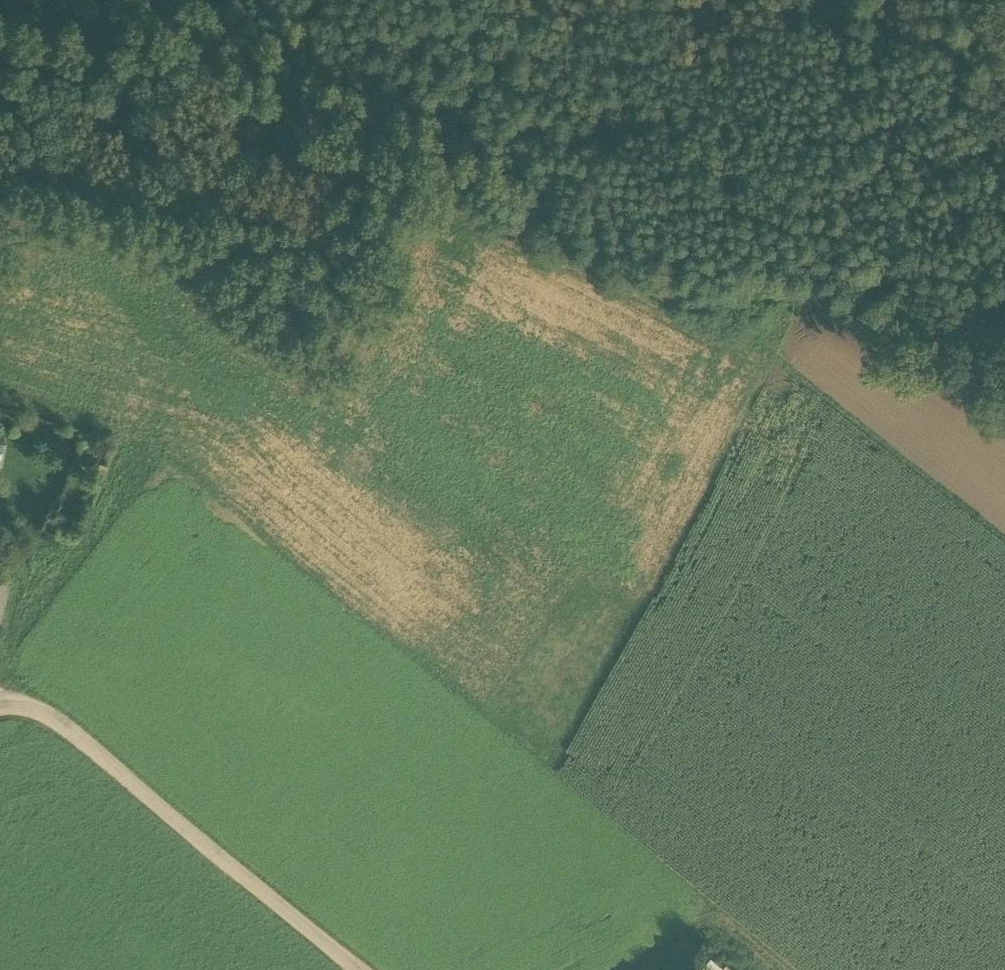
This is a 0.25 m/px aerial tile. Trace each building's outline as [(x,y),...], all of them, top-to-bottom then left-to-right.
[(727,966),(725,969),(713,959),(704,969),(732,969),(727,966)]
